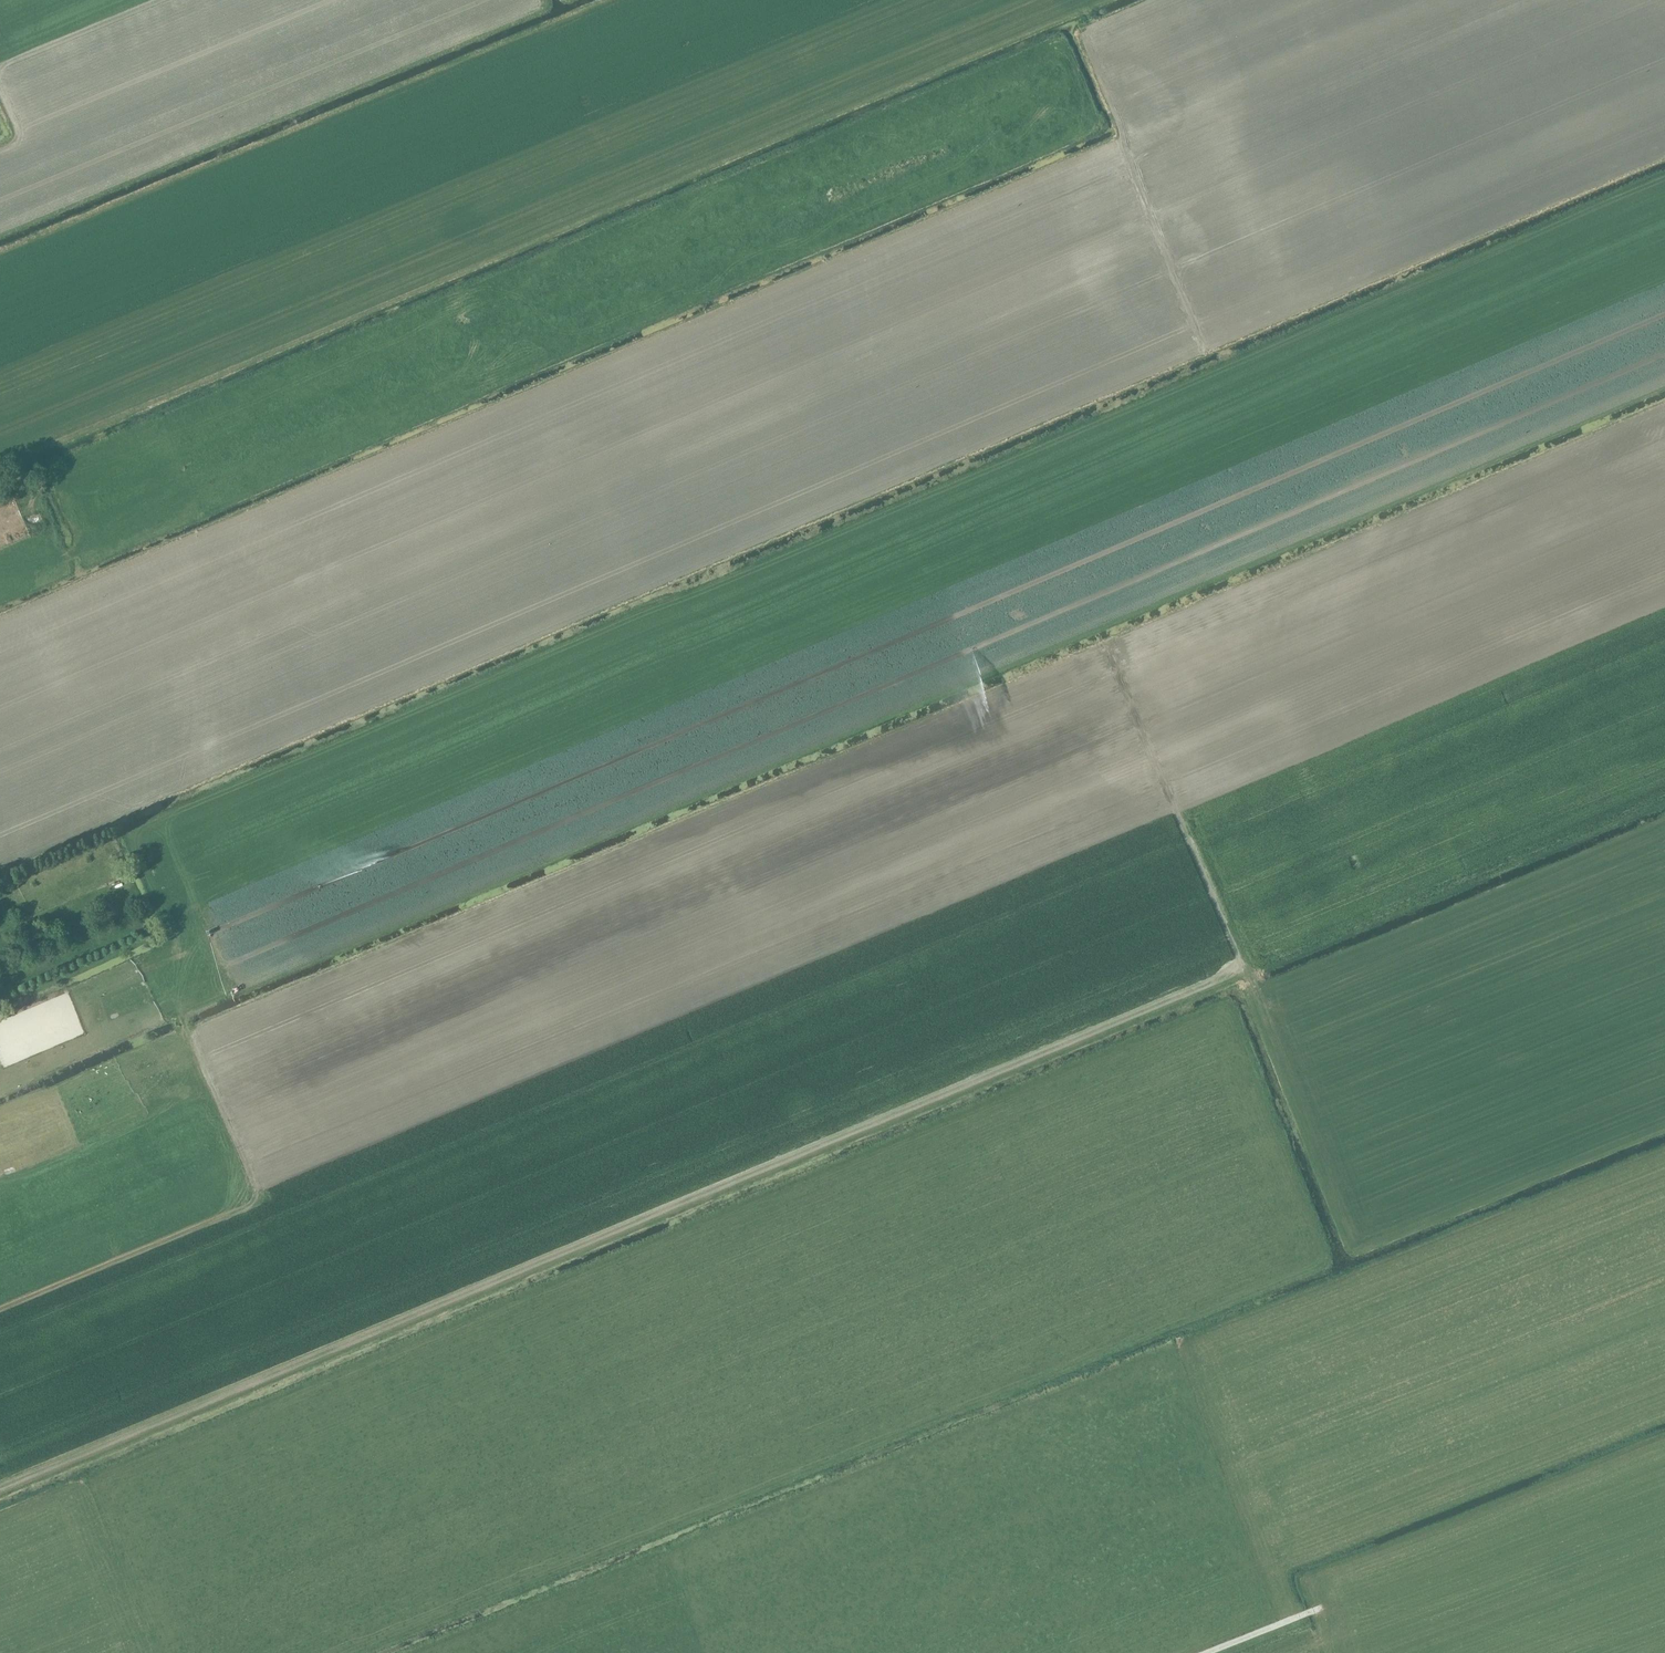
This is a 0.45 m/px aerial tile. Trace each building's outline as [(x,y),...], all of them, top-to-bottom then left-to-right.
[(1284,1617),(1293,1614),(1290,1606),(1281,1609),(1284,1617)]
